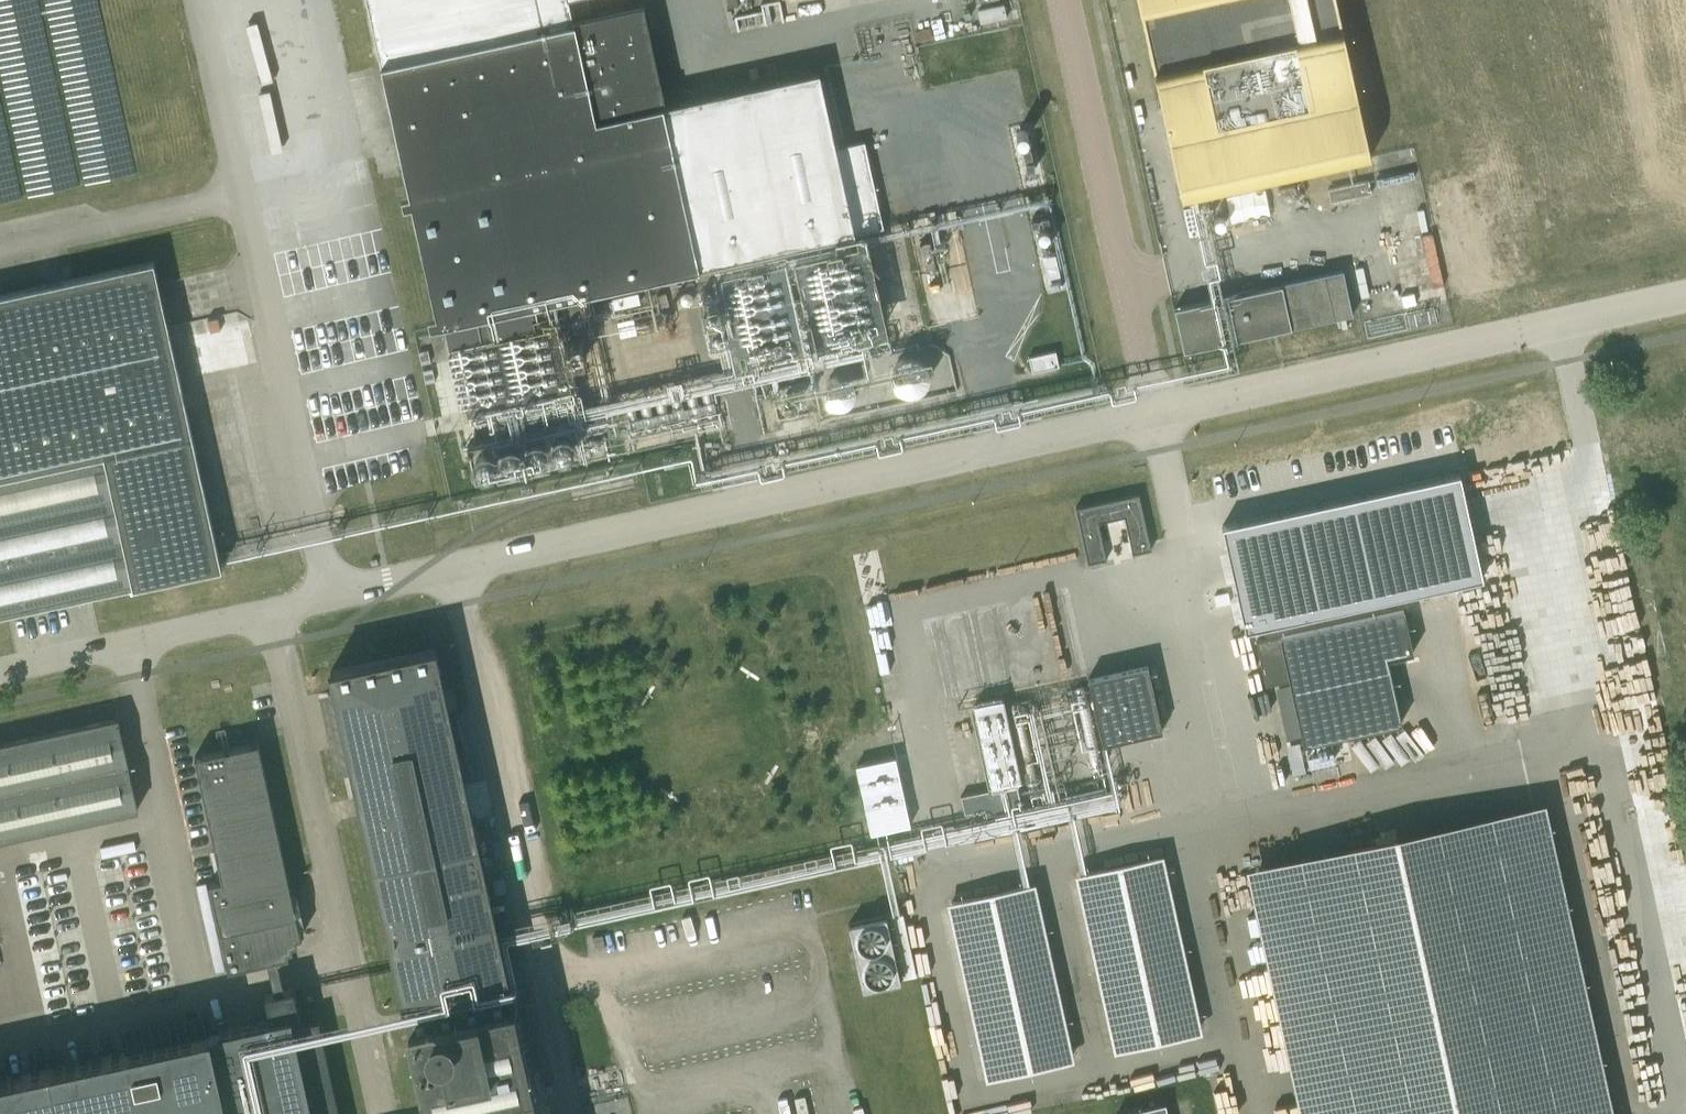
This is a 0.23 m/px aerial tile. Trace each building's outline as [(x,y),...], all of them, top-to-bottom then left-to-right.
[(381,64),(438,325),(444,324),(450,349),(534,331),(528,306),(699,268),(883,227),(864,141),(836,147),(819,69),(663,105),(642,7),(573,22),(568,0),(367,0),(381,64)] [(1182,198),(1370,157),(1336,0),(1138,0),(1182,198)] [(1267,187),(1225,192),(1228,220),(1270,216),(1267,187)] [(1057,254),(1042,258),(1050,288),(1064,285),(1057,254)] [(133,585),(133,588),(222,568),(154,260),(75,277),(0,294),(0,614),(133,585)] [(1174,308),(1183,351),(1352,314),(1343,269),(1280,283),(1281,285),(1174,308)] [(1056,350),(1028,357),(1032,375),(1060,369),(1056,350)] [(1221,525),(1244,630),(1482,578),(1459,472),(1221,525)] [(1089,563),(1106,559),(1098,522),(1125,516),(1133,554),(1150,550),(1138,495),(1077,507),(1089,563)] [(1413,652),(1403,608),(1256,641),(1265,685),(1289,679),(1303,744),(1401,723),(1387,658),(1413,652)] [(513,1002),(510,987),(478,843),(435,648),(330,671),(405,1010),(408,1025),(428,1113),(538,1113),(513,1002)] [(1147,664),(1088,677),(1104,743),(1163,729),(1147,664)] [(1020,777),(1002,695),(973,701),(991,783),(1020,777)] [(137,810),(117,719),(0,745),(0,839),(137,810)] [(258,742),(194,757),(222,879),(209,882),(228,970),(268,961),(275,992),(284,989),(277,959),(289,956),(288,951),(293,950),(292,944),(297,943),(296,938),(301,937),(290,884),(258,742)] [(895,756),(855,765),(870,833),(910,824),(895,756)] [(1256,886),(1306,1113),(1600,1113),(1536,824),(1256,886)] [(1197,1033),(1158,856),(1080,873),(1118,1050),(1197,1033)] [(1069,1061),(1030,884),(951,901),(990,1078),(1069,1061)] [(855,988),(915,975),(902,911),(842,923),(855,988)] [(318,1020),(317,1020),(314,1007),(299,1010),(294,987),(284,989),(275,992),(265,994),(270,1020),(206,1034),(0,1079),(0,1113),(338,1113),(318,1020)] [(1153,1106),(1115,1113),(1168,1113),(1165,1103),(1153,1106)]
